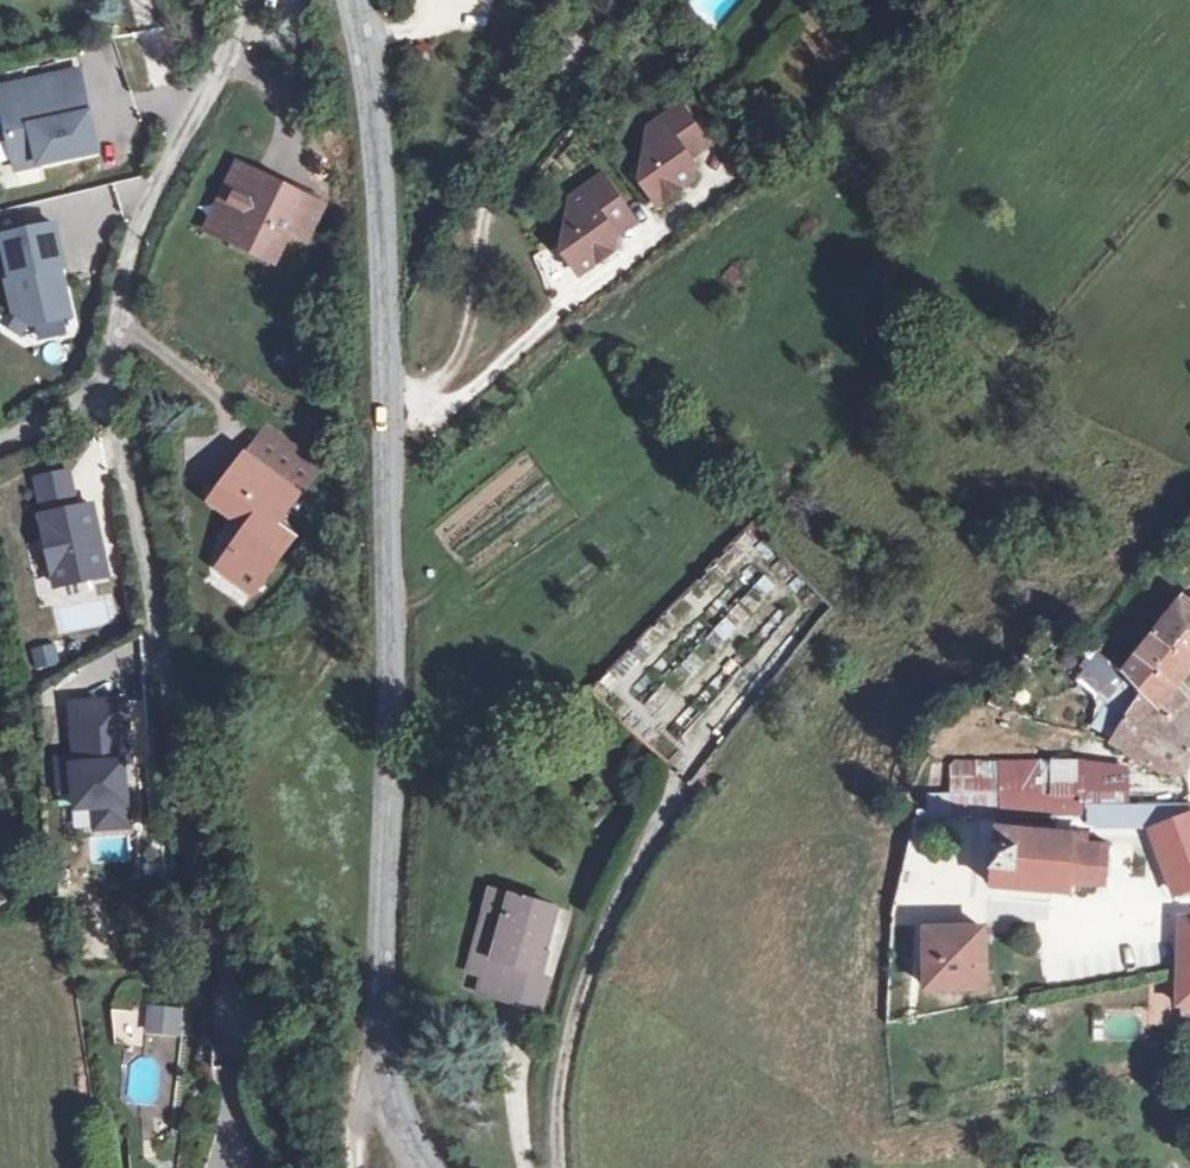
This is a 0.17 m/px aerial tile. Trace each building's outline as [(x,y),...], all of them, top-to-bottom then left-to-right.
[(0,81),(0,107),(11,170),(100,155),(85,66),(0,81)] [(708,145),(681,107),(650,128),(642,182),(658,204),(679,189),(674,180),(694,167),(688,159),(708,145)] [(322,207),(239,164),(222,201),(244,212),(230,241),(274,263),(288,232),(306,240),(322,207)] [(691,180),(694,167),(674,180),(679,189),(692,181),(691,180)] [(581,274),(602,259),(597,251),(616,236),(608,227),(628,212),(602,177),(571,199),(564,252),(581,274)] [(244,212),(222,201),(208,230),(230,241),(244,212)] [(635,223),(628,212),(608,227),(616,236),(635,223)] [(78,315),(55,217),(0,230),(0,264),(18,344),(33,341),(30,326),(78,315)] [(614,250),(616,236),(597,251),(602,259),(614,250)] [(319,468),(267,428),(223,490),(264,519),(255,533),(251,530),(222,571),(255,592),(293,539),(277,526),(319,468)] [(104,579),(82,466),(30,475),(52,589),(104,579)] [(1180,603),(1124,673),(1189,746),(1189,745),(1189,706),(1174,688),(1189,667),(1189,610),(1180,603)] [(34,668),(62,665),(60,643),(32,645),(34,668)] [(1100,668),(1106,659),(1098,653),(1092,663),(1094,664),(1100,668)] [(1108,698),(1124,673),(1106,659),(1100,668),(1094,664),(1083,682),(1108,698)] [(1097,729),(1118,741),(1116,743),(1162,771),(1183,774),(1189,755),(1189,747),(1189,746),(1124,673),(1108,698),(1114,701),(1097,729)] [(87,834),(132,834),(130,695),(69,696),(70,753),(52,754),(53,809),(87,808),(87,834)] [(1052,768),(951,767),(952,798),(930,798),(931,818),(1054,815),(1053,796),(1085,796),(1123,797),(1124,776),(1086,763),(1053,761),(1052,768)] [(1084,815),(1085,796),(1053,796),(1054,815),(1084,815)] [(1024,832),(997,830),(996,846),(993,846),(992,858),(991,870),(994,871),(993,887),(1069,894),(1070,884),(1102,886),(1107,848),(1086,846),(1088,824),(1057,822),(1057,835),(1026,832),(1026,830),(1024,829),(1024,832)] [(1171,831),(1185,871),(1189,869),(1189,824),(1171,831)] [(552,912),(493,896),(474,965),(488,968),(479,1001),(518,1011),(526,979),(532,958),(548,961),(551,947),(544,945),(552,912)] [(1182,920),(1179,977),(1179,1005),(1189,1005),(1189,920),(1182,920)] [(985,930),(927,930),(927,988),(985,987),(985,930)] [(548,985),(526,979),(518,1011),(539,1016),(548,985)] [(179,1010),(151,1007),(149,1028),(178,1030),(179,1010)]
